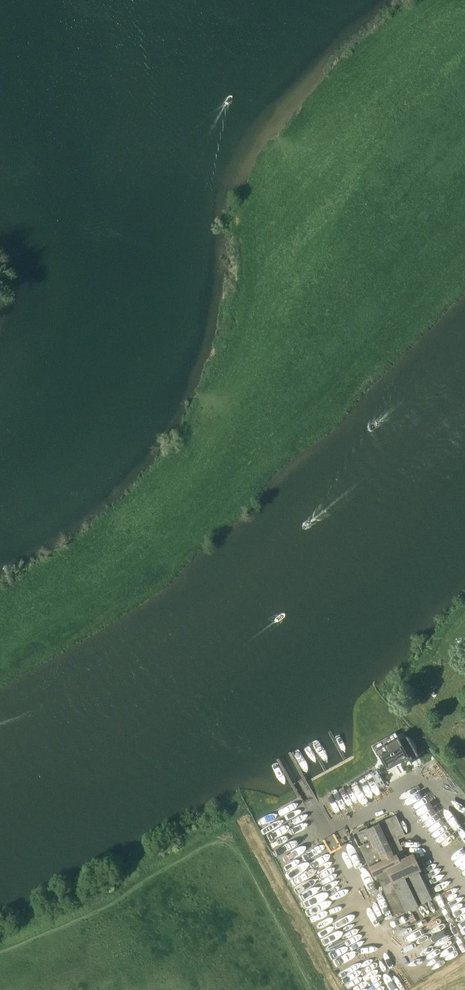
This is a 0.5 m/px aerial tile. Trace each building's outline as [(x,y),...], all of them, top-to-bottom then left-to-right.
[(379,754),(390,774),(406,765),(408,767),(421,760),(411,740),(403,745),(401,741),(379,754)] [(396,915),(433,898),(424,880),(425,879),(413,853),(406,856),(406,855),(405,855),(396,835),(403,831),(395,816),(379,823),(368,828),(355,834),(376,879),(379,878),(396,915)] [(464,861),(464,851),(462,852),(462,842),(455,842),(455,853),(462,853),(463,861),(464,861)]
